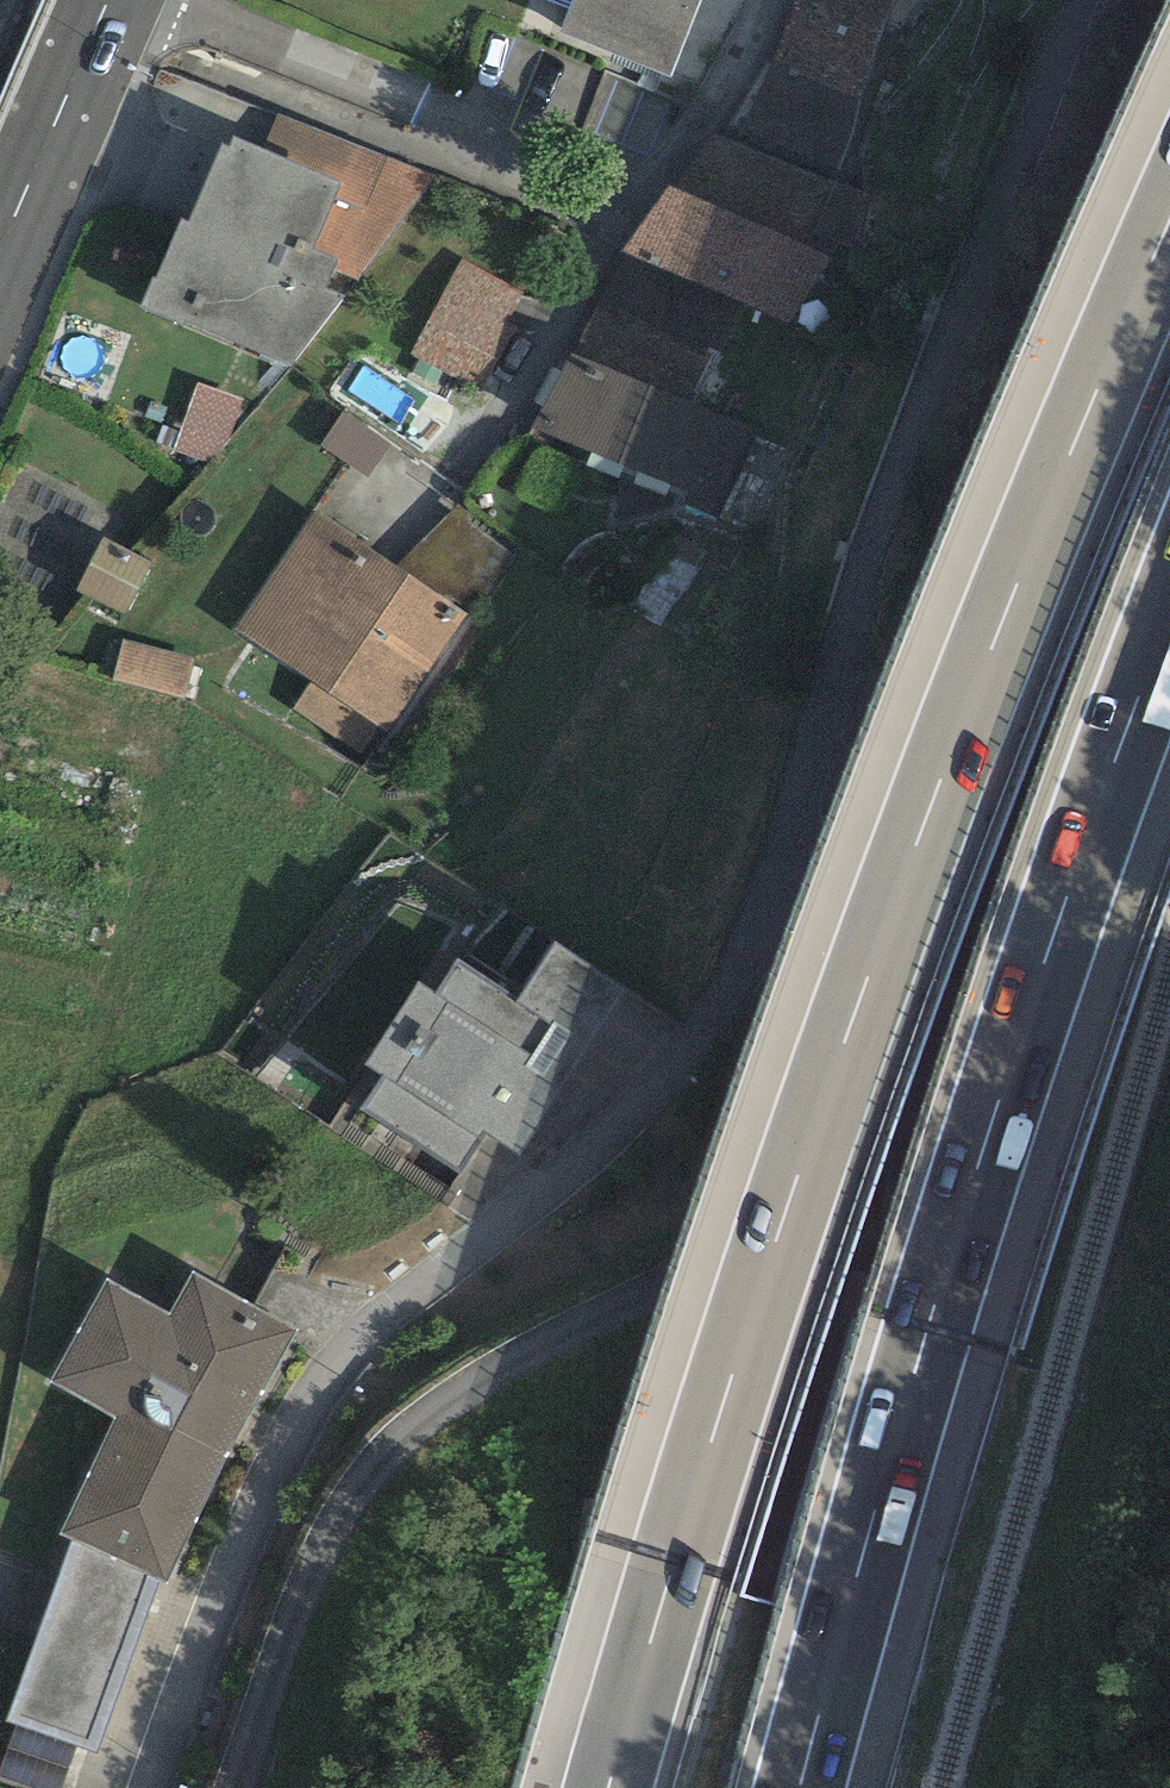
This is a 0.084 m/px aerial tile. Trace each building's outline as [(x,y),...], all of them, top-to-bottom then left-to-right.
[(558,32),(673,77),(703,0),(571,0),(558,32)] [(892,0),(792,0),(771,66),(737,140),(837,181),(858,96),(892,0)] [(1126,79),(1062,255),(1152,287),(1169,236),(1169,98),(1132,86),(1126,79)] [(276,115),(265,150),(342,183),(313,251),(336,262),(332,271),(359,281),(435,173),(276,115)] [(265,150),(234,137),(229,150),(221,144),(189,222),(182,216),(156,278),(151,275),(138,306),(287,369),(345,300),(324,291),(332,271),(336,262),(313,251),(342,183),(265,150)] [(829,257),(667,187),(623,251),(570,349),(689,400),(733,300),(788,322),(829,257)] [(413,351),(488,384),(534,281),(459,248),(413,351)] [(689,400),(570,349),(537,427),(692,492),(686,504),(719,518),(758,429),(689,400)] [(218,453),(237,392),(196,380),(178,440),(218,453)] [(459,504),(396,566),(467,616),(515,560),(459,504)] [(396,566),(313,512),(234,631),(389,733),(467,616),(396,566)] [(80,589),(123,609),(146,562),(103,541),(80,589)] [(116,676),(187,683),(191,649),(120,641),(116,676)] [(630,993),(554,944),(519,999),(459,959),(436,994),(421,984),(366,1067),(382,1078),(362,1109),(460,1173),(486,1133),(522,1157),(630,993)] [(172,1311),(106,1280),(49,1381),(117,1413),(60,1533),(73,1539),(159,1579),(165,1582),(227,1456),(295,1330),(195,1269),(172,1311)] [(96,1752),(159,1579),(73,1539),(7,1722),(96,1752)]
